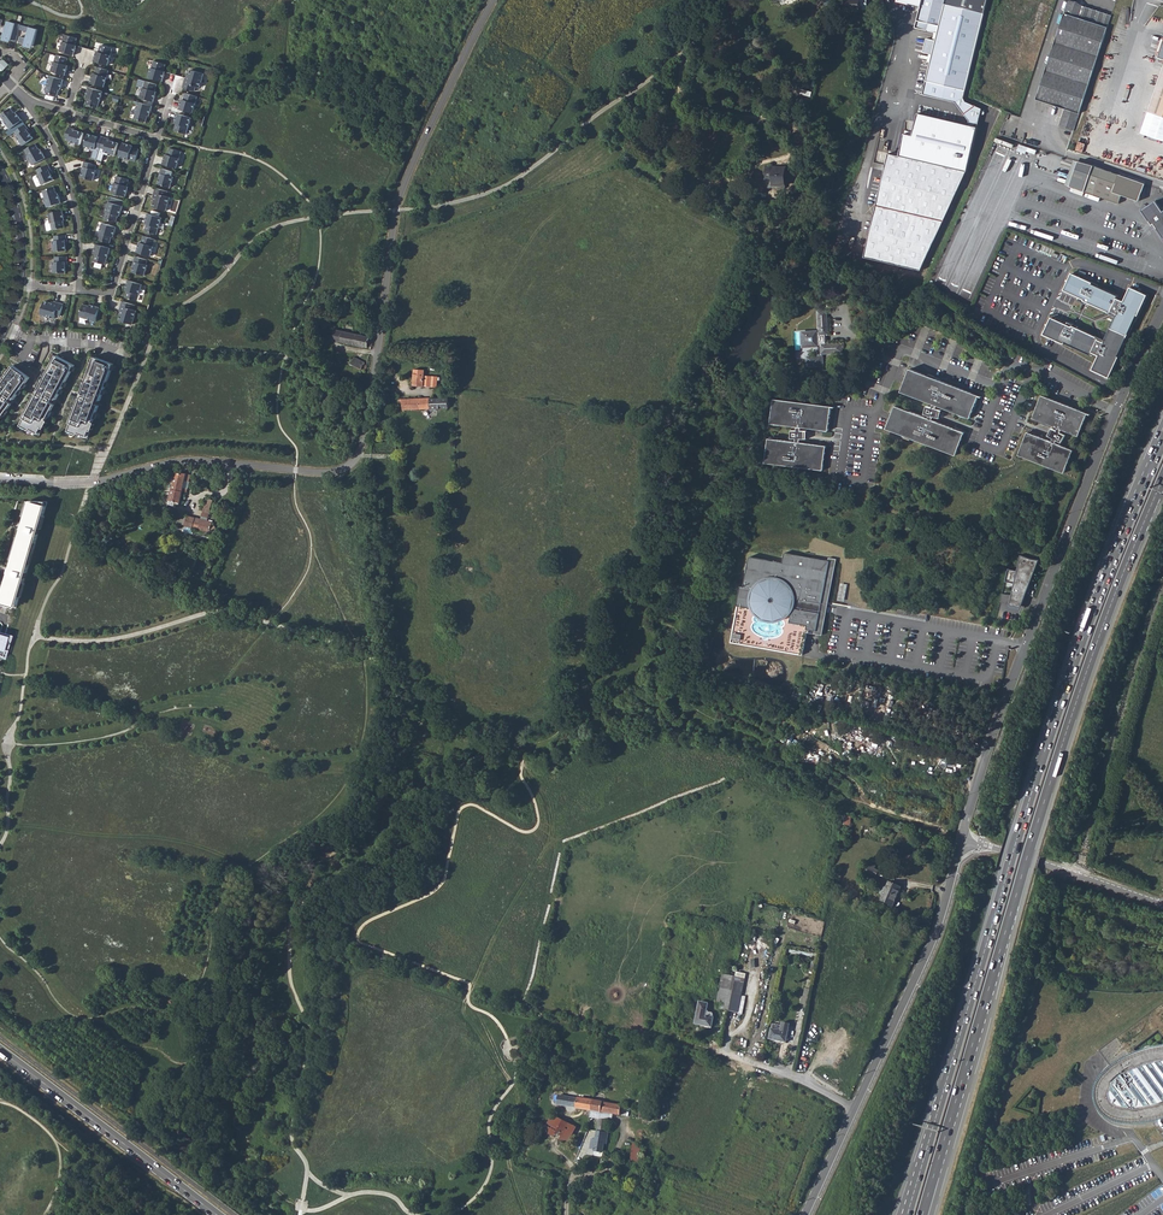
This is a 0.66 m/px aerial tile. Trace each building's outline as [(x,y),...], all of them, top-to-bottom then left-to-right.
[(840,9),(859,9),(866,9),(866,0),(840,0),(840,9)] [(982,109),(966,102),(964,98),(987,7),(959,0),(902,0),(903,1),(920,6),(917,20),(940,26),(928,76),(927,76),(925,81),(926,82),(923,94),(955,102),(969,121),(968,125),(918,114),(912,136),(904,134),(898,156),(889,154),(865,257),(920,271),(964,173),(982,109)] [(1036,100),(1064,110),(1079,114),(1112,16),(1084,7),(1076,3),(1069,2),(1036,100)] [(16,23),(8,21),(3,38),(11,40),(16,23)] [(20,25),(16,23),(11,40),(16,42),(19,29),(20,25)] [(37,29),(29,27),(29,28),(28,32),(25,44),(33,46),(37,29)] [(62,41),(60,51),(74,55),(76,48),(74,47),(75,45),(77,38),(65,34),(63,41),(62,41)] [(113,48),(101,45),(99,52),(98,54),(96,54),(94,61),(108,65),(111,55),(113,48)] [(54,61),(51,71),(65,75),(67,68),(65,67),(66,65),(68,58),(56,54),(54,61)] [(0,63),(0,67),(4,71),(10,65),(4,59),(0,63)] [(151,67),(148,77),(162,81),(165,74),(163,74),(164,71),(165,64),(153,61),(151,67)] [(1161,68),(1147,111),(1162,116),(1162,63),(1161,68)] [(109,70),(97,67),(95,73),(94,76),(93,75),(91,83),(105,87),(108,77),(107,77),(109,70)] [(204,73),(190,69),(189,75),(188,78),(186,78),(185,77),(183,87),(195,91),(196,86),(200,87),(204,73)] [(62,87),(64,79),(50,75),(47,85),(45,92),(57,96),(59,89),(60,86),(62,87)] [(149,82),(143,80),(141,87),(147,89),(144,98),(158,103),(160,95),(158,95),(159,92),(161,86),(149,82)] [(100,101),(103,91),(89,87),(87,94),(89,95),(88,97),(86,104),(98,108),(100,101)] [(198,96),(186,93),(184,100),(183,102),(181,102),(179,109),(193,113),(196,103),(198,96)] [(150,113),(152,106),(138,102),(135,111),(136,111),(134,118),(146,122),(148,115),(148,112),(150,113)] [(4,120),(10,128),(22,120),(18,114),(16,115),(15,113),(10,107),(0,114),(4,120)] [(1059,126),(1074,132),(1079,114),(1064,110),(1059,126)] [(1147,111),(1141,132),(1162,139),(1162,116),(1147,111)] [(189,127),(192,117),(178,113),(175,120),(177,121),(176,123),(175,130),(187,134),(189,127)] [(25,124),(15,131),(18,135),(17,136),(23,145),(33,138),(30,133),(28,131),(29,130),(25,124)] [(76,129),(69,126),(65,138),(70,140),(70,141),(80,144),(84,133),(78,131),(75,130),(76,129)] [(100,149),(104,137),(97,135),(97,136),(94,135),(88,134),(85,146),(95,149),(96,147),(100,149)] [(111,139),(104,137),(100,149),(105,150),(104,152),(115,155),(118,143),(113,141),(110,140),(111,139)] [(1076,150),(1083,152),(1086,143),(1079,141),(1076,150)] [(28,156),(33,165),(46,157),(42,151),(41,152),(39,149),(36,143),(25,149),(28,156)] [(136,161),(139,149),(133,147),(130,146),(130,145),(123,143),(119,157),(129,160),(129,159),(136,161)] [(1019,144),(1017,151),(1026,153),(1027,151),(1036,154),(1037,149),(1019,144)] [(181,151),(169,148),(167,154),(167,157),(165,157),(163,164),(177,168),(180,158),(179,158),(181,151)] [(1093,165),(1074,160),(1066,185),(1084,191),(1086,188),(1093,165)] [(96,164),(85,161),(83,168),(84,169),(84,171),(82,177),(94,180),(97,170),(96,169),(97,165),(96,164)] [(51,171),(48,164),(35,170),(39,179),(42,186),(53,181),(51,175),(50,172),(51,171)] [(1139,200),(1145,182),(1093,165),(1086,188),(1120,200),(1122,195),(1139,200)] [(775,169),(776,166),(765,166),(765,185),(775,185),(775,188),(785,188),(785,169),(775,169)] [(173,172),(161,168),(159,175),(161,175),(160,178),(158,183),(170,187),(173,177),(172,176),(173,172)] [(114,182),(111,192),(126,196),(128,189),(126,188),(127,186),(129,179),(117,176),(115,182),(114,182)] [(55,186),(43,190),(45,197),(48,207),(62,202),(59,195),(58,196),(57,193),(55,186)] [(168,191),(156,188),(153,197),(155,198),(154,202),(152,207),(166,211),(170,197),(166,196),(168,191)] [(1119,203),(1120,200),(1086,188),(1084,191),(1119,203)] [(1143,209),(1153,224),(1155,223),(1158,228),(1162,235),(1162,209),(1156,200),(1143,209)] [(121,213),(123,206),(109,202),(106,211),(106,212),(104,218),(116,222),(118,215),(119,212),(121,213)] [(63,210),(49,213),(51,223),(52,230),(65,227),(63,220),(63,218),(64,217),(63,210)] [(162,218),(148,213),(146,220),(148,221),(147,224),(145,230),(157,234),(159,227),(162,218)] [(114,234),(117,227),(102,223),(100,232),(100,233),(98,239),(110,243),(112,237),(112,236),(113,234),(114,234)] [(67,235),(54,235),(55,240),(53,240),(54,251),(66,250),(66,245),(66,242),(67,241),(67,235)] [(155,239),(143,236),(141,242),(140,245),(139,244),(137,252),(151,256),(154,246),(153,246),(155,239)] [(108,258),(110,248),(96,244),(94,251),(96,251),(95,254),(93,261),(105,264),(107,258),(108,258)] [(67,257),(55,256),(55,261),(53,261),(53,272),(66,272),(66,266),(66,264),(67,264),(67,257)] [(147,260),(135,256),(133,263),(135,263),(134,266),(132,272),(144,275),(147,265),(146,264),(147,260)] [(1080,276),(1071,272),(1063,289),(1079,297),(1078,299),(1088,304),(1088,303),(1110,313),(1110,312),(1116,314),(1103,342),(1097,339),(1098,338),(1077,328),(1077,326),(1067,321),(1066,324),(1050,316),(1042,334),(1054,340),(1069,347),(1069,345),(1090,355),(1091,352),(1097,356),(1093,364),(1091,370),(1108,378),(1121,351),(1119,351),(1133,321),(1134,322),(1147,295),(1130,287),(1127,293),(1123,302),(1116,298),(1118,296),(1097,286),(1098,285),(1080,276)] [(142,284),(128,280),(126,287),(128,288),(127,290),(125,297),(137,301),(139,294),(140,294),(140,293),(143,294),(144,294),(145,291),(145,289),(141,288),(142,284)] [(50,302),(45,301),(41,314),(55,318),(56,315),(60,316),(64,304),(54,301),(54,302),(53,303),(50,302)] [(134,305),(122,301),(119,311),(120,311),(122,311),(120,315),(119,320),(132,324),(137,310),(133,309),(134,305)] [(90,307),(83,305),(80,317),(87,319),(97,322),(100,307),(93,305),(93,307),(90,307)] [(825,335),(825,344),(827,344),(827,335),(828,335),(827,311),(818,311),(818,318),(822,318),(822,319),(825,319),(826,335),(825,335)] [(822,318),(818,318),(819,331),(801,332),(802,347),(817,346),(818,356),(807,357),(808,366),(823,366),(823,358),(821,358),(821,355),(821,352),(842,350),(842,343),(827,344),(825,344),(825,335),(826,335),(825,319),(822,319),(822,318)] [(368,347),(369,337),(334,329),(332,340),(368,347)] [(73,368),(51,357),(17,425),(39,436),(73,368)] [(365,362),(354,357),(350,363),(361,369),(362,368),(363,368),(364,369),(365,369),(366,368),(367,367),(367,366),(367,365),(364,364),(365,362)] [(117,367),(90,358),(63,430),(89,440),(117,367)] [(12,365),(0,382),(0,421),(30,376),(12,365)] [(413,386),(424,386),(425,376),(424,370),(414,369),(413,386)] [(970,420),(979,397),(910,370),(901,393),(933,406),(932,409),(927,407),(924,416),(930,417),(929,420),(896,407),(887,430),(956,457),(965,434),(932,421),(933,418),(937,419),(938,417),(939,418),(941,414),(939,414),(940,411),(936,410),(937,407),(970,420)] [(748,389),(750,391),(752,389),(756,390),(759,383),(754,380),(748,389)] [(1079,437),(1088,414),(1042,396),(1033,419),(1057,429),(1056,432),(1052,431),(1052,433),(1050,432),(1049,436),(1051,437),(1050,439),(1054,440),(1053,443),(1027,433),(1019,456),(1065,474),(1074,451),(1056,444),(1057,441),(1063,442),(1065,434),(1060,433),(1061,430),(1079,437)] [(402,406),(403,410),(431,409),(432,410),(437,410),(437,409),(449,408),(448,398),(430,399),(429,398),(398,399),(399,406),(402,406)] [(829,433),(831,408),(766,400),(763,425),(797,429),(797,432),(791,432),(791,441),(797,441),(796,444),(761,439),(758,464),(823,472),(827,448),(800,444),(801,441),(805,441),(805,439),(807,439),(807,435),(805,435),(805,432),(801,432),(802,429),(829,433)] [(180,502),(186,473),(175,472),(169,500),(180,502)] [(207,498),(202,512),(209,513),(213,500),(207,498)] [(0,603),(0,604),(16,608),(20,596),(24,582),(29,564),(30,561),(34,545),(35,542),(40,528),(43,515),(47,501),(31,500),(27,511),(26,513),(23,524),(24,525),(23,529),(21,529),(19,538),(18,541),(19,541),(14,557),(13,556),(12,560),(10,568),(11,569),(10,573),(8,573),(3,591),(3,592),(0,603)] [(185,526),(192,528),(195,518),(187,516),(185,526)] [(212,522),(195,518),(192,528),(210,533),(210,529),(211,530),(212,530),(213,530),(214,529),(214,528),(215,527),(214,526),(211,525),(212,522)] [(19,538),(17,537),(11,560),(12,560),(13,556),(14,557),(19,541),(18,541),(19,538)] [(29,564),(30,565),(37,542),(35,542),(34,545),(30,561),(29,564)] [(742,586),(731,642),(802,655),(807,632),(807,629),(821,632),(823,620),(819,619),(823,597),(827,598),(833,562),(828,561),(785,553),(783,563),(750,557),(745,586),(742,586)] [(1017,571),(1007,569),(1004,581),(1014,584),(1011,595),(1001,594),(1000,602),(1009,603),(1009,605),(1021,607),(1038,561),(1020,556),(1017,571)] [(829,558),(828,561),(833,562),(827,598),(823,597),(819,619),(823,620),(821,632),(807,629),(807,632),(823,635),(836,559),(829,558)] [(839,600),(845,600),(847,583),(840,583),(839,600)] [(864,866),(862,870),(876,877),(878,872),(866,866),(866,867),(864,866)] [(883,896),(880,901),(892,907),(901,888),(888,882),(886,888),(882,887),(879,894),(883,896)] [(720,1010),(738,1013),(742,993),(732,991),(734,983),(728,982),(727,985),(724,985),(724,989),(721,1003),(720,1010)] [(806,1007),(810,990),(805,989),(801,1006),(806,1007)] [(707,1012),(708,1004),(699,1002),(695,1025),(712,1028),(714,1017),(713,1017),(714,1015),(712,1013),(707,1012)] [(769,1039),(786,1043),(789,1024),(782,1023),(782,1027),(772,1025),(769,1039)] [(1150,1126),(1154,1125),(1160,1123),(1162,1122),(1162,1048),(1155,1050),(1149,1051),(1140,1054),(1133,1057),(1125,1060),(1116,1066),(1113,1069),(1109,1071),(1104,1076),(1101,1081),(1098,1085),(1096,1089),(1094,1095),(1094,1101),(1095,1106),(1096,1110),(1100,1115),(1103,1119),(1107,1122),(1113,1125),(1122,1126),(1131,1127),(1138,1127),(1150,1126)] [(592,1100),(578,1098),(565,1096),(559,1095),(557,1105),(576,1108),(576,1109),(590,1111),(592,1100)] [(603,1102),(592,1100),(590,1111),(601,1113),(601,1112),(620,1116),(622,1106),(621,1106),(603,1102)] [(639,1118),(646,1120),(647,1119),(655,1120),(656,1113),(650,1112),(641,1111),(641,1109),(637,1108),(636,1114),(639,1115),(639,1118)] [(543,1132),(567,1144),(576,1127),(552,1115),(543,1132)] [(608,1121),(598,1119),(597,1129),(606,1130),(608,1121)] [(597,1129),(594,1150),(598,1151),(603,1152),(604,1144),(606,1144),(608,1133),(606,1133),(606,1130),(597,1129)] [(630,1161),(637,1162),(640,1144),(633,1143),(630,1161)]
